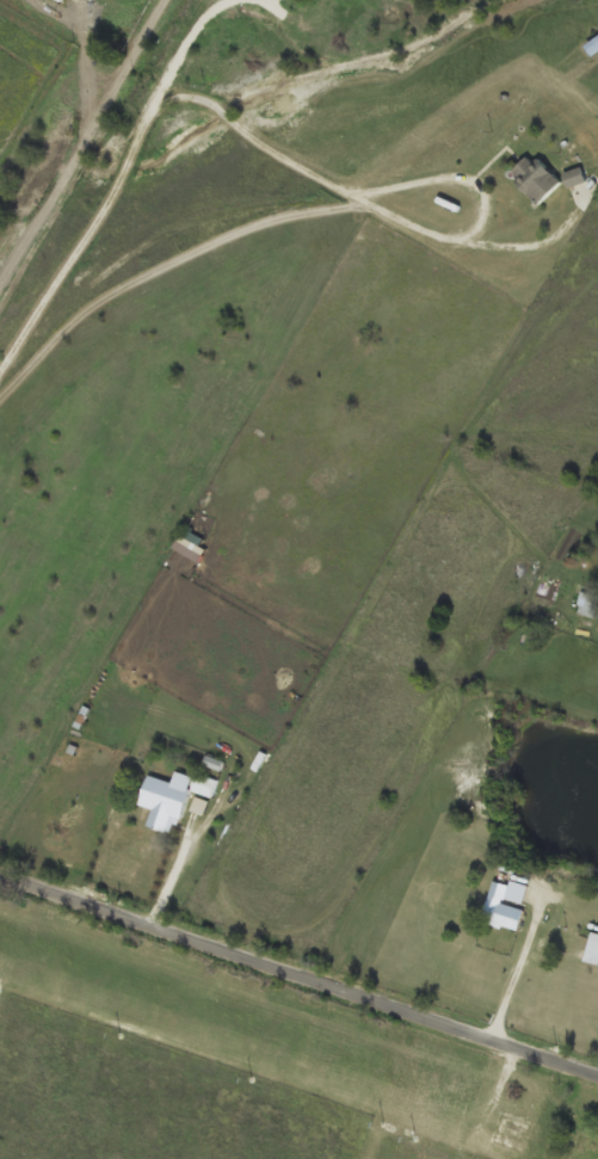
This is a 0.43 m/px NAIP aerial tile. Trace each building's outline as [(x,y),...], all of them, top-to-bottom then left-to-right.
[(510,176),(540,205),(561,183),(532,154),(510,176)] [(190,792),(169,784),(167,791),(147,785),(139,809),(179,823),(190,792)] [(520,932),(525,911),(504,905),(509,886),(493,882),(482,922),(520,932)] [(593,933),(586,961),(597,965),(597,935),(593,933)]
